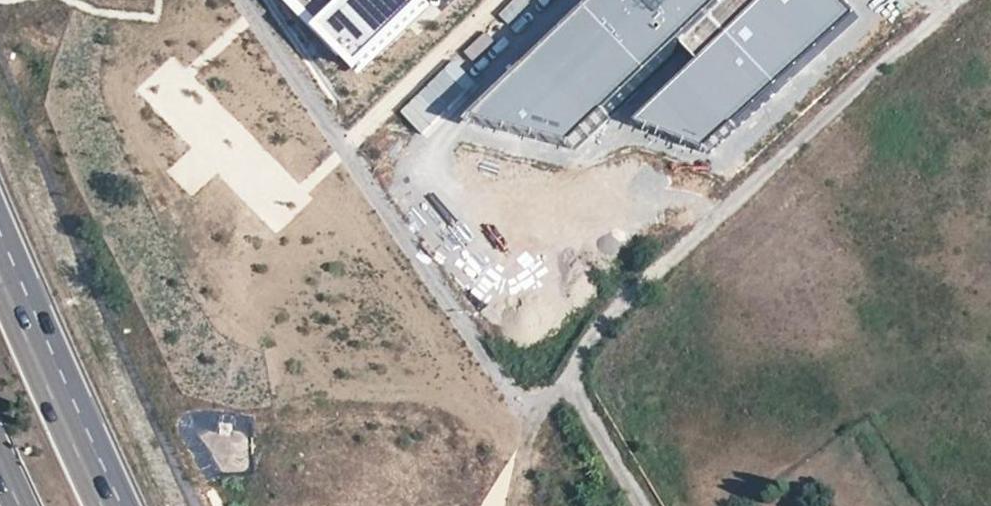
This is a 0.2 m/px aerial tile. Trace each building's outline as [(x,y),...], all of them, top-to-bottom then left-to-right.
[(355,73),(421,10),(412,0),(286,0),(355,73)] [(477,122),(572,150),(726,0),(603,0),(477,122)] [(838,0),(770,0),(637,129),(705,155),(857,20),(838,0)]
